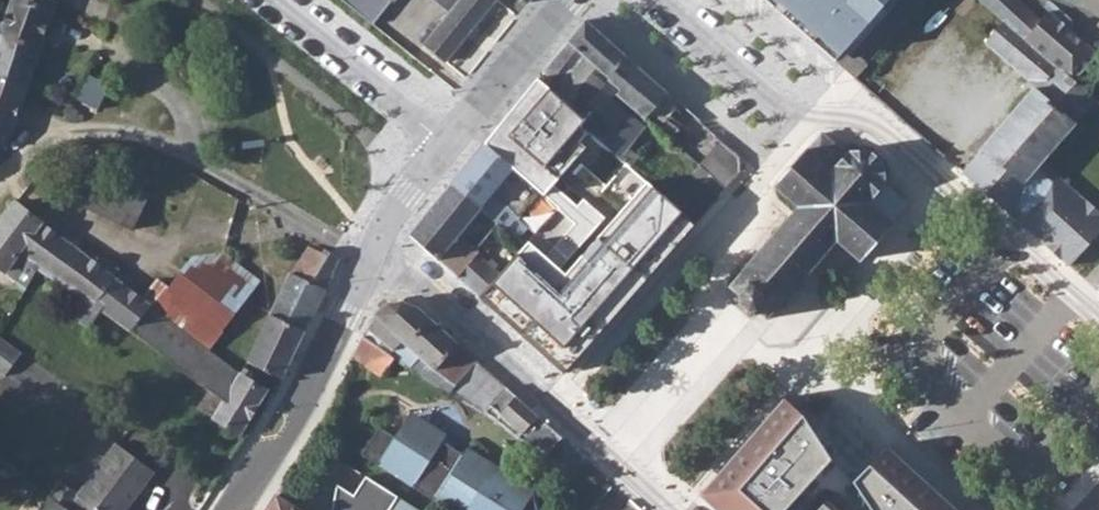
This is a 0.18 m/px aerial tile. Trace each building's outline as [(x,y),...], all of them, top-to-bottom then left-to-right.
[(53,12),(17,0),(12,0),(0,33),(0,81),(26,90),(53,12)] [(53,12),(57,0),(17,0),(53,12)] [(368,20),(373,24),(392,0),(343,0),(368,20)] [(494,0),(458,0),(422,44),(443,61),(494,0)] [(829,66),(836,59),(888,0),(759,0),(829,66)] [(1024,39),(1040,20),(1018,0),(983,0),(1004,20),(1024,39)] [(1073,80),(1098,55),(1048,11),(1040,20),(1024,39),(1073,80)] [(1073,121),(1095,98),(1073,80),(1024,39),(1004,20),(985,42),(1036,86),(962,173),(1010,215),(1011,213),(1031,191),(1023,183),(1041,163),(1075,123),(1073,121)] [(667,119),(680,103),(585,21),(544,72),(561,85),(562,86),(587,56),(609,76),(606,80),(619,90),(615,95),(670,141),(680,130),(667,119)] [(614,151),(626,137),(613,127),(624,113),(616,107),(618,104),(598,88),(606,80),(609,76),(587,56),(562,86),(561,85),(556,92),(588,119),(583,125),(590,131),(614,151)] [(97,109),(110,84),(89,74),(77,99),(97,109)] [(572,152),(590,131),(583,125),(588,119),(556,92),(539,78),(483,144),(564,214),(576,201),(556,183),(577,157),(572,152)] [(26,90),(0,81),(0,147),(5,149),(26,90)] [(799,207),(730,287),(738,295),(734,300),(743,308),(752,316),(756,311),(766,319),(836,239),(861,260),(910,204),(885,184),(884,163),(869,149),(847,152),(822,132),(774,184),(799,207)] [(726,189),(742,172),(741,155),(723,140),(701,167),(726,189)] [(527,227),(530,230),(543,215),(548,218),(557,209),(527,182),(513,170),(483,145),(466,167),(493,188),(494,192),(492,196),(527,227)] [(33,180),(44,172),(37,162),(26,171),(33,180)] [(1098,234),(1098,214),(1041,163),(1023,183),(1031,191),(1011,213),(1010,215),(1028,230),(1070,266),(1098,234)] [(516,241),(527,227),(492,196),(494,192),(493,188),(466,167),(450,185),(481,208),(516,241)] [(132,229),(148,194),(99,172),(94,185),(71,175),(61,197),(132,229)] [(696,224),(720,196),(692,173),(669,200),(696,224)] [(644,283),(696,224),(669,200),(647,182),(596,241),(644,283)] [(481,208),(450,185),(410,234),(457,277),(477,255),(479,251),(477,249),(484,240),(497,223),(481,208)] [(580,204),(576,201),(564,214),(589,236),(606,217),(585,198),(580,204)] [(68,232),(47,215),(45,217),(40,213),(36,218),(15,201),(0,221),(0,266),(27,287),(38,268),(62,239),(68,232)] [(548,218),(519,252),(605,328),(644,284),(595,242),(567,274),(560,268),(589,236),(557,209),(548,218)] [(240,433),(266,390),(250,380),(253,374),(243,368),(239,374),(207,349),(230,321),(238,326),(254,304),(246,298),(259,281),(222,253),(193,257),(170,288),(156,279),(141,299),(113,277),(119,270),(103,258),(97,265),(62,239),(38,268),(82,298),(71,316),(89,327),(101,309),(210,391),(200,409),(240,433)] [(320,268),(330,251),(323,247),(321,251),(309,246),(291,273),(310,282),(320,268)] [(305,330),(341,257),(331,252),(330,251),(320,268),(310,282),(291,273),(270,314),(305,330)] [(478,297),(566,373),(605,329),(517,252),(498,274),(478,297)] [(457,277),(478,297),(498,274),(477,255),(457,277)] [(388,304),(371,318),(363,336),(394,358),(451,393),(477,360),(419,309),(401,302),(388,304)] [(281,379),(305,330),(270,314),(247,362),(281,379)] [(363,336),(352,358),(380,379),(394,358),(363,336)] [(483,366),(471,380),(482,390),(495,376),(483,366)] [(484,412),(490,405),(499,415),(546,455),(562,437),(495,376),(482,390),(469,404),(484,412)] [(700,493),(719,509),(781,509),(831,454),(807,412),(787,395),(700,493)] [(405,417),(442,441),(447,434),(410,411),(405,417)] [(361,454),(449,509),(537,509),(533,495),(535,489),(467,446),(461,454),(442,441),(405,417),(393,436),(379,427),(361,454)] [(891,442),(859,477),(879,509),(964,509),(891,442)] [(154,472),(115,443),(78,494),(60,481),(49,495),(69,509),(125,509),(154,472)] [(366,476),(354,495),(337,484),(332,509),(419,509),(366,476)] [(49,495),(38,509),(69,509),(49,495)] [(276,496),(267,509),(298,509),(276,496)] [(816,509),(845,509),(829,496),(816,509)]
